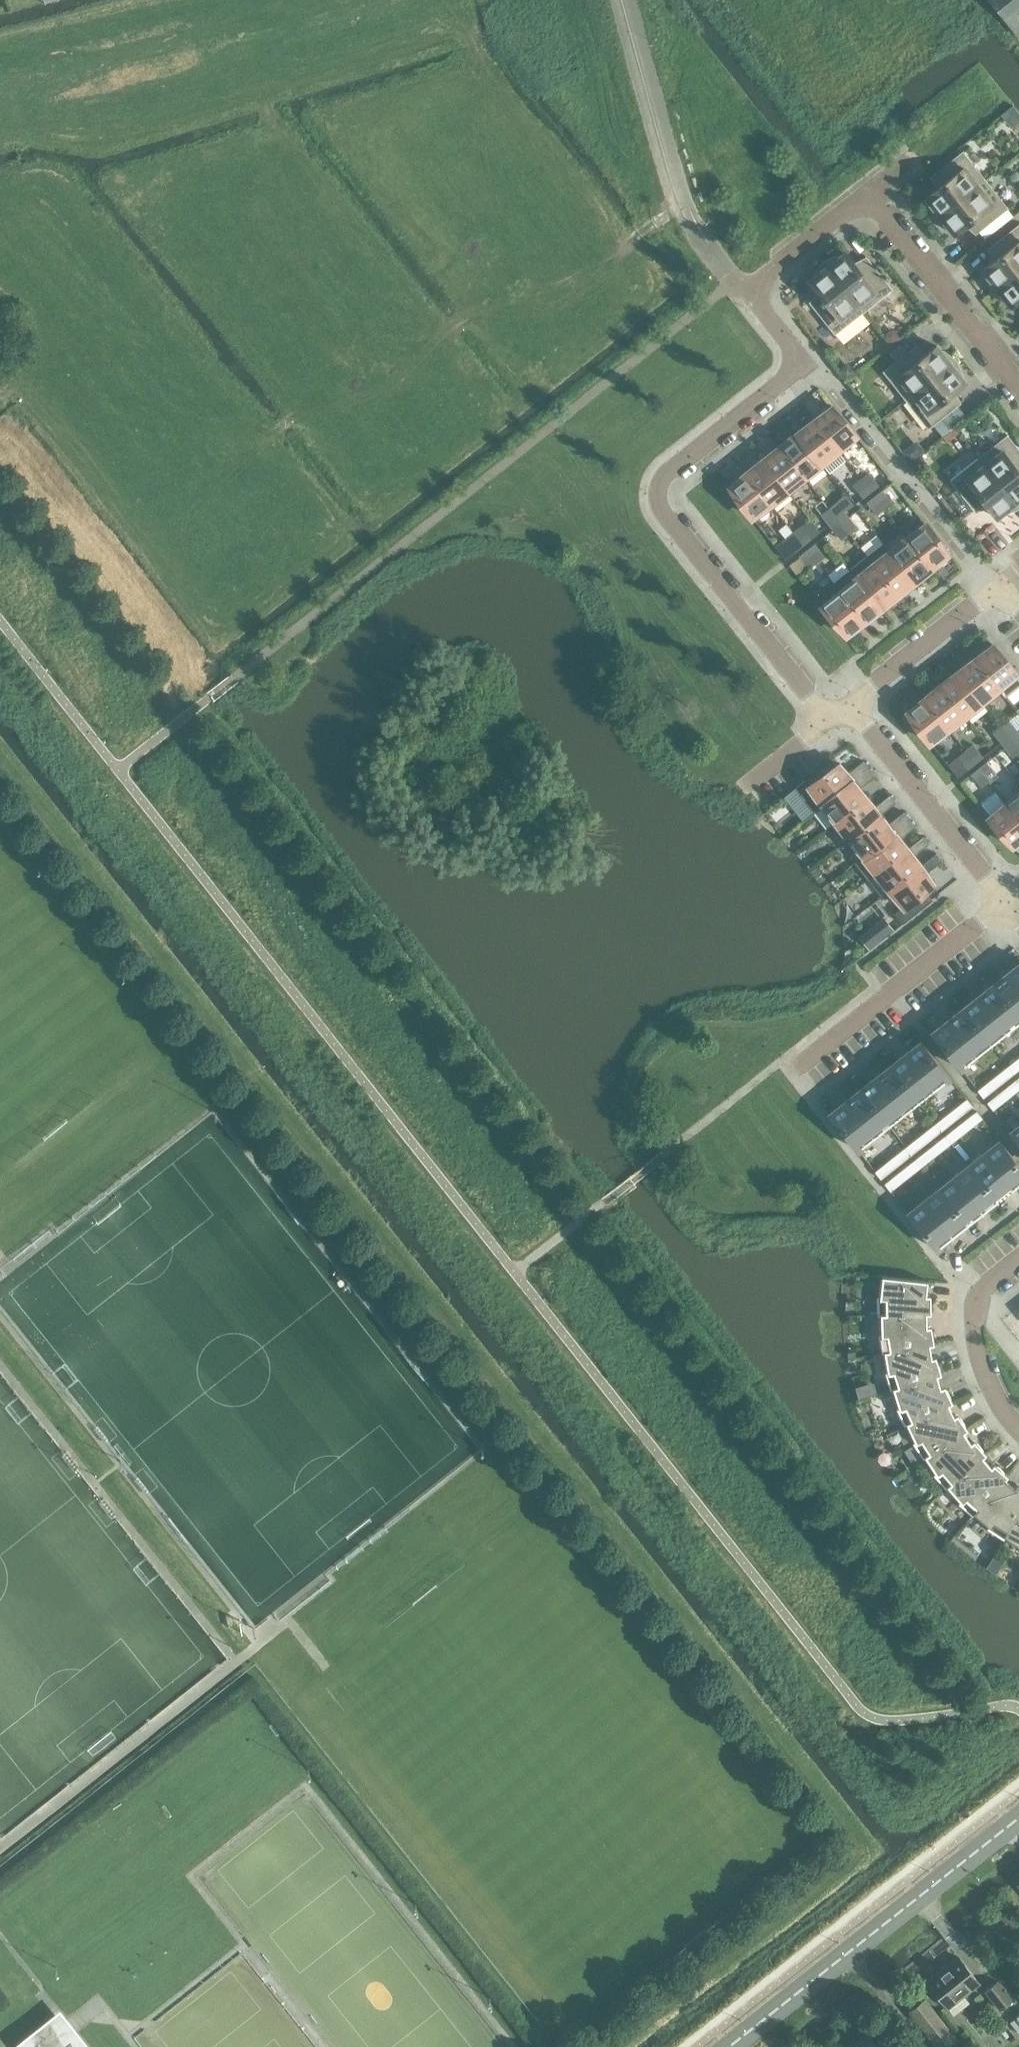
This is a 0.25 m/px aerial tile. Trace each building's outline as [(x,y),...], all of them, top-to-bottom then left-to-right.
[(859,11),(872,0),(850,0),(859,11)] [(1018,14),(1018,0),(990,0),(1008,23),(1018,14)] [(936,219),(985,179),(964,152),(966,150),(965,149),(929,178),(929,179),(935,175),(942,184),(925,197),(931,203),(929,204),(936,219)] [(978,229),(974,232),(972,234),(973,235),(1010,206),(1009,205),(1007,207),(985,179),(936,219),(948,228),(949,227),(954,233),(971,221),(978,229)] [(992,291),(1018,270),(1018,224),(986,250),(986,251),(992,247),(999,256),(983,269),(988,275),(986,277),(992,291)] [(863,311),(891,289),(892,292),(893,291),(864,254),(864,255),(868,261),(859,268),(846,251),(839,256),(838,255),(824,261),(863,311)] [(813,304),(810,300),(809,298),(808,299),(837,336),(838,335),(836,332),(863,311),(824,261),(815,274),(816,275),(809,280),(822,297),(813,304)] [(992,291),(1005,300),(1006,299),(1012,306),(1018,300),(1018,270),(992,291)] [(901,342),(886,354),(894,363),(908,351),(901,342)] [(937,345),(926,353),(920,358),(913,349),(919,345),(918,344),(908,351),(894,363),(881,373),(882,374),(884,372),(906,399),(956,360),(943,350),(942,352),(937,345)] [(956,360),(906,399),(928,426),(925,428),(926,429),(962,400),(962,399),(956,404),(949,395),(966,382),(960,375),(962,374),(956,360)] [(847,362),(837,370),(846,380),(855,372),(847,362)] [(814,417),(839,448),(856,435),(832,403),(814,417)] [(814,417),(797,431),(822,462),(839,448),(814,417)] [(780,444),(805,476),(822,462),(797,431),(780,444)] [(979,457),(1018,507),(1018,506),(1018,450),(1005,433),(1004,433),(1006,436),(979,457)] [(917,440),(902,452),(910,462),(921,454),(926,451),(917,440)] [(780,444),(763,457),(788,489),(805,476),(780,444)] [(921,454),(910,462),(927,483),(932,479),(934,477),(926,467),(928,465),(921,454)] [(746,471),(771,502),(788,489),(763,457),(746,471)] [(1018,507),(979,457),(952,479),(950,477),(949,477),(978,514),(979,513),(975,508),(983,501),(996,517),(1003,512),(1004,513),(1018,507)] [(861,477),(871,489),(879,483),(869,470),(861,477)] [(771,502),(746,471),(729,484),(753,516),(771,502)] [(871,489),(861,477),(853,483),(863,495),(871,489)] [(875,494),(885,507),(893,500),(883,488),(875,494)] [(877,513),(885,507),(875,494),(867,500),(877,513)] [(837,500),(829,506),(839,518),(847,512),(837,500)] [(821,512),(831,525),(839,518),(829,506),(821,512)] [(857,525),(847,512),(839,518),(849,531),(857,525)] [(841,537),(849,531),(839,518),(831,525),(841,537)] [(907,535),(932,566),(950,552),(925,521),(907,535)] [(793,530),(803,543),(811,537),(801,524),(793,530)] [(803,543),(793,530),(786,536),(795,549),(803,543)] [(907,535),(890,548),(915,580),(932,566),(907,535)] [(915,580),(890,548),(884,540),(867,554),(873,562),(898,593),(915,580)] [(815,541),(807,548),(817,560),(825,554),(815,541)] [(809,566),(817,560),(807,548),(799,554),(809,566)] [(898,593),(873,562),(867,554),(850,567),(856,575),(881,607),(898,593)] [(881,607),(856,575),(850,567),(833,581),(864,620),(881,607)] [(847,634),(864,620),(833,581),(816,594),(847,634)] [(1017,673),(992,642),(975,655),(999,687),(1006,695),(1018,684),(1018,675),(1017,673)] [(958,669),(982,700),(999,687),(975,655),(958,669)] [(941,682),(966,714),(982,700),(958,669),(941,682)] [(924,696),(949,727),(966,714),(941,682),(924,696)] [(931,741),(949,727),(924,696),(906,709),(931,741)] [(1009,718),(1001,724),(1011,737),(1018,730),(1009,718)] [(994,730),(1001,740),(1003,743),(1011,737),(1001,724),(994,730)] [(1011,737),(1003,743),(1013,755),(1018,750),(1018,746),(1011,737)] [(965,748),(975,761),(983,755),(973,742),(965,748)] [(967,767),(975,761),(965,748),(958,755),(967,767)] [(815,810),(823,803),(870,766),(864,759),(848,771),(840,761),(801,792),(815,810)] [(979,766),(989,778),(997,772),(987,760),(979,766)] [(836,820),(867,796),(860,786),(876,774),(870,766),(823,803),(836,820)] [(979,766),(971,772),(981,785),(989,778),(979,766)] [(1006,800),(1018,816),(1018,789),(1006,800)] [(849,837),(881,812),(896,800),(890,792),(875,805),(867,796),(836,820),(849,837)] [(1018,840),(1018,816),(1006,800),(988,814),(1013,845),(1018,840)] [(863,854),(910,817),(904,809),(888,822),(881,812),(849,837),(863,854)] [(876,871),(907,846),(900,837),(916,825),(910,817),(863,854),(855,860),(868,877),(876,871)] [(923,834),(907,846),(876,871),(890,888),(921,863),(914,854),(929,842),(923,834)] [(927,871),(943,859),(937,851),(921,863),(890,888),(903,905),(904,906),(925,888),(935,881),(927,871)] [(895,911),(903,921),(933,898),(925,888),(904,906),(903,905),(895,911)] [(993,982),(1018,1014),(1018,962),(993,982)] [(993,982),(963,1006),(991,1042),(1018,1020),(1018,1014),(993,982)] [(991,1042),(963,1006),(932,1030),(961,1066),(991,1042)] [(950,1075),(922,1039),(891,1063),(919,1099),(950,1075)] [(1018,1068),(1018,1056),(1009,1064),(1015,1071),(1018,1068)] [(919,1099),(891,1063),(860,1087),(888,1123),(919,1099)] [(1004,1079),(1015,1071),(1009,1064),(998,1072),(1004,1079)] [(994,1087),(1004,1079),(998,1072),(988,1080),(994,1087)] [(1018,1088),(1018,1077),(1018,1076),(1008,1084),(1014,1091),(1018,1088)] [(984,1096),(994,1087),(988,1080),(978,1088),(984,1096)] [(1004,1099),(1014,1091),(1008,1084),(998,1092),(1004,1099)] [(888,1123),(860,1087),(830,1112),(858,1147),(888,1123)] [(988,1100),(993,1108),(1004,1099),(998,1092),(988,1100)] [(967,1097),(957,1105),(963,1112),(973,1104),(967,1097)] [(957,1105),(946,1113),(952,1120),(963,1112),(957,1105)] [(977,1109),(966,1117),(972,1125),(983,1116),(977,1109)] [(942,1128),(952,1120),(946,1113),(936,1121),(942,1128)] [(962,1133),(972,1125),(966,1117),(956,1125),(962,1133)] [(942,1128),(936,1121),(926,1129),(932,1136),(942,1128)] [(1011,1130),(1018,1140),(1018,1123),(1011,1130)] [(956,1125),(946,1133),(952,1141),(962,1133),(956,1125)] [(922,1144),(932,1136),(926,1129),(916,1137),(922,1144)] [(942,1149),(952,1141),(946,1133),(936,1141),(942,1149)] [(912,1152),(922,1144),(916,1137),(906,1145),(912,1152)] [(1000,1138),(969,1162),(998,1198),(1018,1181),(1018,1162),(1000,1138)] [(932,1157),(942,1149),(936,1141),(926,1149),(932,1157)] [(906,1145),(896,1153),(902,1160),(912,1152),(906,1145)] [(922,1165),(932,1157),(926,1149),(916,1157),(922,1165)] [(902,1160),(896,1153),(886,1161),(892,1168),(902,1160)] [(911,1173),(922,1165),(916,1157),(905,1165),(911,1173)] [(881,1177),(892,1168),(886,1161),(875,1169),(881,1177)] [(998,1198),(969,1162),(939,1187),(967,1222),(998,1198)] [(901,1181),(911,1173),(905,1165),(895,1173),(901,1181)] [(885,1181),(891,1189),(901,1181),(895,1173),(885,1181)] [(967,1222),(939,1187),(908,1211),(936,1246),(967,1222)] [(881,1313),(927,1312),(931,1311),(931,1293),(927,1293),(928,1279),(883,1274),(880,1294),(878,1294),(878,1313),(881,1313)] [(885,1350),(930,1343),(934,1342),(931,1323),(927,1324),(927,1312),(881,1313),(881,1332),(879,1332),(882,1351),(885,1350)] [(930,1343),(885,1350),(888,1369),(885,1370),(891,1388),(894,1387),(937,1373),(942,1372),(936,1354),(932,1355),(930,1343)] [(937,1373),(894,1387),(899,1405),(897,1406),(905,1423),(907,1422),(949,1402),(953,1400),(945,1383),(941,1385),(937,1373)] [(874,1382),(855,1387),(857,1397),(877,1391),(874,1382)] [(949,1402),(907,1422),(915,1439),(913,1440),(923,1456),(926,1455),(964,1430),(968,1427),(958,1411),(954,1414),(949,1402)] [(948,1485),(983,1455),(987,1452),(974,1437),(971,1440),(964,1430),(926,1455),(936,1471),(934,1472),(946,1487),(948,1485)] [(973,1513),(975,1511),(1005,1477),(1008,1473),(994,1461),(991,1464),(983,1455),(948,1485),(961,1499),(959,1501),(973,1513)] [(1018,1513),(1018,1483),(1017,1482),(1015,1485),(1005,1477),(975,1511),(989,1524),(988,1526),(1003,1536),(1005,1534),(1018,1513)] [(1005,1534),(1018,1544),(1018,1513),(1005,1534)] [(995,1553),(986,1566),(996,1573),(1005,1560),(995,1553)] [(959,1956),(928,1982),(948,2008),(980,1983),(959,1956)] [(999,2009),(1012,1999),(997,1980),(984,1990),(999,2009)] [(925,1998),(909,2011),(938,2046),(942,2046),(955,2037),(925,1998)] [(30,2046),(62,2046),(70,2040),(65,2034),(68,2032),(57,2018),(26,2043),(30,2046)] [(62,2046),(80,2046),(73,2038),(70,2040),(62,2046)]
